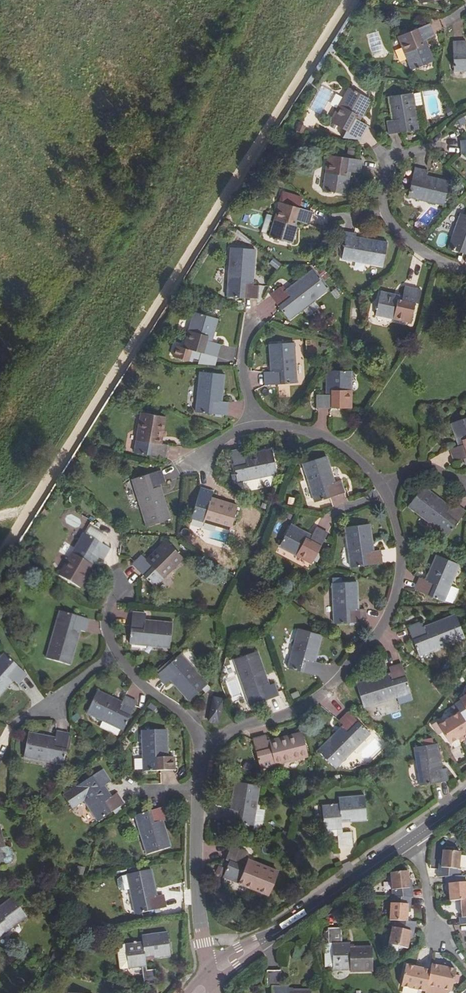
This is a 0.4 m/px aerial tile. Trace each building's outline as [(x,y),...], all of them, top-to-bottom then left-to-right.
[(428,23),(396,36),(411,69),(434,59),(425,38),(434,34),(428,23)] [(454,39),(455,72),(465,72),(465,39),(454,39)] [(348,90),(331,121),(361,138),(368,127),(359,122),(370,102),(348,90)] [(386,122),(388,134),(418,129),(411,93),(387,97),(391,120),(386,122)] [(457,119),(459,125),(465,122),(465,116),(457,119)] [(361,161),(327,156),(322,191),(346,195),(350,172),(360,174),(361,161)] [(414,168),(407,197),(443,206),(449,181),(424,175),(425,170),(414,168)] [(312,213),(279,203),(269,237),(292,244),(299,222),(308,225),(312,213)] [(461,213),(448,249),(465,255),(465,215),(461,213)] [(354,233),(342,230),(339,245),(343,245),(341,259),(382,266),(386,242),(354,236),(354,233)] [(255,251),(230,249),(227,297),(257,300),(258,286),(252,286),(253,284),(248,283),(248,276),(253,276),(255,251)] [(280,289),(270,297),(288,320),(327,291),(312,271),(292,286),(295,290),(289,295),(286,291),(283,293),(280,289)] [(403,296),(381,291),(375,315),(410,323),(418,289),(405,286),(403,296)] [(217,320),(194,313),(184,348),(176,346),(173,357),(191,362),(192,359),(196,360),(198,353),(216,358),(219,345),(207,342),(208,337),(212,338),(217,320)] [(296,385),(294,344),(270,346),(270,367),(274,367),(275,373),(265,374),(266,386),(296,385)] [(220,345),(217,357),(232,360),(235,349),(220,345)] [(319,409),(351,409),(351,373),(328,372),(327,390),(331,390),(331,397),(319,397),(319,409)] [(200,373),(196,413),(226,417),(228,404),(218,402),(218,397),(222,397),(224,376),(200,373)] [(142,414),(135,453),(165,459),(167,446),(158,444),(159,439),(161,439),(165,418),(142,414)] [(451,425),(457,442),(461,441),(463,446),(451,450),(455,462),(465,458),(465,419),(451,425)] [(243,450),(231,452),(237,482),(276,474),(271,451),(251,455),(252,458),(245,459),(243,450)] [(325,457),(303,464),(315,503),(344,494),(340,481),(331,483),(329,479),(332,478),(325,457)] [(132,480),(146,527),(170,520),(163,495),(158,497),(156,489),(160,488),(159,485),(164,483),(160,472),(132,480)] [(444,504),(423,488),(408,508),(447,537),(465,513),(456,506),(453,510),(450,508),(448,512),(441,507),(444,504)] [(201,489),(192,518),(229,530),(237,506),(217,501),(216,503),(210,502),(212,493),(201,489)] [(369,525),(345,529),(351,568),(382,564),(380,551),(370,552),(369,546),(372,545),(369,525)] [(291,526),(279,547),(312,564),(328,536),(316,530),(310,541),(306,538),(307,535),(291,526)] [(83,535),(60,576),(81,588),(93,566),(89,564),(93,558),(97,561),(99,558),(102,560),(109,550),(83,535)] [(133,565),(155,587),(183,559),(166,542),(153,556),(155,558),(149,564),(142,557),(133,565)] [(458,566),(437,557),(429,575),(431,577),(429,583),(420,579),(415,591),(443,603),(458,566)] [(356,583),(332,584),(334,624),(365,623),(365,610),(355,611),(355,605),(357,605),(356,583)] [(60,613),(46,658),(70,665),(77,641),(72,639),(73,632),(79,634),(80,630),(84,632),(87,622),(60,613)] [(133,613),(129,643),(169,648),(172,624),(151,621),(151,625),(144,625),(145,615),(133,613)] [(419,624),(408,629),(418,656),(464,639),(455,615),(431,625),(433,629),(426,632),(424,628),(421,629),(419,624)] [(321,636),(299,630),(288,669),(318,677),(321,664),(312,661),(313,656),(316,656),(321,636)] [(257,652),(234,660),(250,706),(278,697),(274,685),(269,687),(268,683),(265,685),(262,677),(265,676),(257,652)] [(208,685),(181,655),(158,675),(167,685),(174,678),(178,683),(176,685),(190,701),(208,685)] [(0,660),(0,696),(7,689),(4,686),(8,681),(12,683),(14,681),(17,683),(24,675),(4,656),(0,660)] [(381,677),(356,685),(364,708),(410,693),(401,665),(389,669),(391,674),(388,675),(389,679),(382,681),(381,677)] [(116,701),(97,692),(88,714),(125,730),(136,703),(125,697),(121,707),(115,704),(116,701)] [(459,698),(460,700),(456,703),(460,711),(465,720),(465,694),(459,698)] [(218,723),(223,702),(223,701),(213,699),(208,721),(218,723)] [(460,711),(439,724),(451,743),(464,734),(465,733),(465,720),(460,711)] [(335,734),(318,751),(335,769),(369,734),(348,714),(341,722),(344,726),(341,728),(344,731),(338,737),(335,734)] [(174,758),(164,758),(164,752),(167,752),(166,730),(143,731),(144,759),(136,760),(136,770),(144,770),(144,771),(174,771),(174,758)] [(49,738),(29,734),(24,757),(64,765),(70,735),(56,733),(54,742),(48,741),(49,738)] [(265,737),(253,741),(261,769),(308,757),(301,733),(276,739),(277,744),(270,745),(269,742),(266,742),(265,737)] [(437,745),(414,748),(420,785),(441,782),(439,766),(437,766),(436,763),(440,762),(437,745)] [(107,791),(96,774),(76,787),(98,821),(123,805),(116,794),(107,799),(104,793),(107,791)] [(253,826),(259,786),(235,782),(232,804),(236,804),(234,810),(225,809),(223,822),(253,826)] [(366,820),(364,796),(339,798),(339,805),(322,806),(324,831),(337,830),(339,848),(352,847),(351,833),(342,833),(341,821),(350,820),(350,822),(366,820)] [(168,819),(165,807),(136,816),(148,855),(170,848),(164,827),(160,828),(159,822),(168,819)] [(7,847),(4,847),(0,848),(4,865),(12,862),(13,859),(10,848),(7,847)] [(246,855),(234,850),(224,877),(268,896),(278,873),(254,863),(252,867),(246,863),(247,860),(244,859),(246,855)] [(445,876),(459,875),(461,851),(443,850),(442,858),(442,866),(439,866),(438,876),(445,876)] [(128,875),(128,876),(122,877),(119,879),(119,885),(120,890),(125,891),(131,889),(136,915),(166,908),(163,895),(153,897),(152,890),(155,890),(151,869),(128,875)] [(410,887),(409,879),(408,871),(391,873),(393,897),(412,898),(414,898),(412,887),(410,887)] [(465,899),(465,882),(465,874),(459,875),(445,876),(446,883),(449,883),(450,890),(450,900),(462,899),(465,899)] [(409,905),(411,905),(412,898),(393,897),(391,897),(390,920),(396,921),(408,922),(408,912),(409,905)] [(12,898),(0,906),(0,911),(1,912),(0,912),(0,937),(26,918),(12,898)] [(414,932),(417,922),(408,922),(396,921),(395,928),(393,927),(389,944),(408,949),(410,939),(411,932),(414,932)] [(332,944),(333,967),(333,969),(350,969),(350,972),(372,972),(372,947),(354,947),(354,950),(349,950),(349,944),(341,944),(341,929),(328,929),(328,944),(332,944)] [(154,957),(154,959),(170,956),(168,933),(141,937),(142,943),(117,946),(120,970),(142,967),(144,985),(157,984),(155,970),(147,971),(145,958),(154,957)] [(325,967),(333,967),(332,944),(328,944),(324,944),(325,967)] [(431,970),(428,985),(452,990),(456,969),(432,963),(431,970)] [(428,985),(431,970),(406,965),(402,986),(426,991),(428,985)] [(267,972),(267,987),(271,987),(271,992),(310,992),(310,990),(293,990),(293,992),(288,992),(288,987),(280,987),(280,971),(267,972)]
